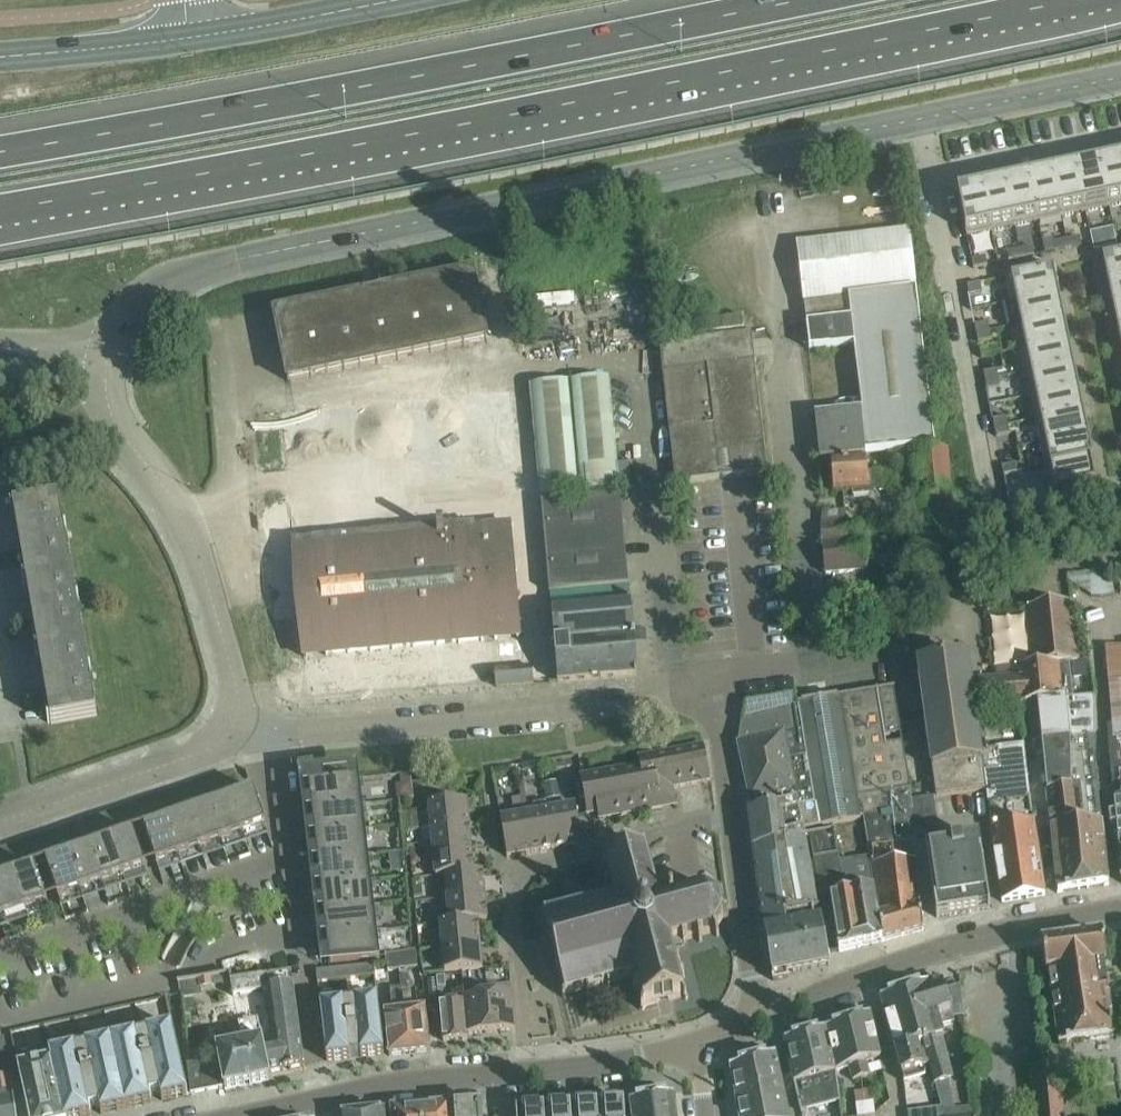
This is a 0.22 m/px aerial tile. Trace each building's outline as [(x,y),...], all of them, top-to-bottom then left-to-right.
[(1099,161),(1109,207),(1120,204),(1120,157),(1099,161)] [(1099,161),(1076,166),(1085,211),(1109,207),(1099,161)] [(1076,166),(1052,171),(1062,216),(1085,211),(1076,166)] [(1052,171),(1029,176),(1038,221),(1062,216),(1052,171)] [(1005,181),(1015,226),(1038,221),(1029,176),(1005,181)] [(982,186),(991,231),(1015,226),(1005,181),(982,186)] [(957,191),(968,236),(991,231),(982,186),(957,191)] [(908,231),(797,244),(810,349),(854,344),(862,409),(846,411),(816,414),(821,459),(866,455),(865,452),(935,444),(909,232),(908,231)] [(1080,236),(1067,239),(1069,248),(1082,245),(1080,236)] [(1067,239),(1054,242),(1056,250),(1069,248),(1067,239)] [(1105,239),(1092,241),(1093,243),(1094,250),(1101,249),(1106,248),(1105,239)] [(1032,246),(1020,249),(1021,258),(1034,255),(1032,246)] [(1020,249),(1007,252),(1009,260),(1021,258),(1020,249)] [(1108,281),(1120,278),(1120,253),(1102,257),(1108,281)] [(985,256),(971,259),(973,268),(987,265),(985,256)] [(1006,277),(1011,301),(1058,291),(1053,267),(1006,277)] [(273,313),(288,381),(487,338),(473,271),(381,290),(379,281),(363,284),(365,293),(273,313)] [(1112,305),(1120,303),(1120,278),(1108,281),(1112,305)] [(980,282),(967,285),(969,294),(982,292),(980,282)] [(1058,291),(1011,301),(1011,302),(1016,301),(1021,324),(1063,315),(1058,291)] [(1117,328),(1120,327),(1120,303),(1112,305),(1117,328)] [(1068,338),(1063,315),(1021,324),(1026,346),(1021,347),(1021,348),(1068,338)] [(980,323),(975,325),(976,333),(989,330),(987,322),(980,323)] [(989,330),(976,333),(978,341),(991,339),(989,330)] [(675,483),(721,478),(766,473),(749,332),(659,343),(675,483)] [(1068,338),(1021,348),(1026,372),(1073,362),(1068,338)] [(1073,362),(1026,372),(1031,395),(1078,385),(1073,362)] [(988,371),(984,372),(985,380),(998,377),(996,369),(988,371)] [(608,377),(572,381),(532,385),(545,496),(620,488),(608,377)] [(998,377),(985,380),(987,389),(1000,386),(998,377)] [(1031,395),(1035,419),(1083,409),(1078,385),(1031,395)] [(1083,409),(1035,419),(1040,442),(1088,432),(1083,409)] [(995,418),(993,419),(994,427),(1007,425),(1005,416),(995,418)] [(1007,425),(994,427),(996,436),(1009,433),(1007,425)] [(1040,442),(1045,466),(1093,456),(1088,432),(1040,442)] [(945,449),(938,450),(915,452),(919,496),(921,496),(927,554),(957,551),(957,549),(968,548),(963,492),(951,493),(951,491),(949,492),(945,449)] [(1093,456),(1045,466),(1050,491),(1095,481),(1091,458),(1093,457),(1093,456)] [(894,485),(893,470),(868,473),(866,458),(831,461),(833,490),(852,489),(853,495),(870,493),(869,487),(894,485)] [(1014,463),(1001,466),(1003,475),(1016,472),(1014,463)] [(541,501),(549,592),(629,585),(621,494),(541,501)] [(1010,510),(1024,507),(1022,499),(1009,501),(1010,510)] [(70,572),(58,501),(11,509),(11,510),(16,510),(28,579),(70,572)] [(857,523),(821,527),(826,574),(866,570),(863,539),(858,540),(857,523)] [(495,526),(294,544),(304,655),(519,635),(509,524),(495,526)] [(1110,568),(1088,573),(1093,595),(1115,590),(1110,568)] [(41,650),(83,643),(70,572),(28,579),(41,650)] [(637,674),(629,585),(549,592),(558,681),(637,674)] [(1018,676),(1019,703),(1027,703),(1031,742),(1040,741),(1058,892),(1063,892),(1062,890),(1104,884),(1104,885),(1108,885),(1098,784),(1095,767),(1096,767),(1095,696),(1065,699),(1061,663),(1077,662),(1073,625),(1071,603),(1027,607),(1030,643),(1033,665),(1014,667),(1015,676),(1018,676)] [(48,722),(95,714),(83,643),(41,650),(53,720),(48,721),(48,722)] [(1120,797),(1120,646),(1105,648),(1108,681),(1111,732),(1106,733),(1113,798),(1120,797)] [(919,666),(935,796),(984,789),(1002,902),(1045,895),(1033,820),(1032,820),(1022,744),(978,750),(970,679),(968,660),(919,666)] [(1088,660),(1070,662),(1072,678),(1089,676),(1088,660)] [(495,669),(496,687),(534,683),(532,666),(495,669)] [(1018,676),(1015,676),(978,679),(980,706),(1007,704),(1019,703),(1018,676)] [(894,686),(840,695),(828,697),(811,700),(798,702),(798,705),(814,805),(799,806),(798,799),(749,811),(765,934),(773,980),(788,977),(787,972),(829,965),(827,954),(825,943),(804,830),(859,819),(859,816),(857,798),(910,791),(910,789),(894,686)] [(1019,703),(1007,704),(1008,717),(1020,716),(1019,703)] [(742,720),(741,724),(738,743),(751,805),(749,805),(748,806),(749,811),(798,799),(799,806),(814,805),(798,705),(765,713),(764,710),(763,709),(757,711),(756,712),(757,715),(745,719),(742,720)] [(672,787),(710,780),(704,745),(638,757),(640,766),(581,776),(587,814),(598,812),(599,819),(662,807),(661,803),(675,801),(672,787)] [(313,809),(359,804),(356,779),(347,780),(346,774),(328,777),(328,782),(300,785),(302,802),(312,801),(313,809)] [(543,783),(546,801),(560,798),(557,780),(543,783)] [(412,783),(397,784),(398,800),(413,799),(412,783)] [(524,783),(519,784),(521,794),(521,796),(523,805),(528,804),(524,783)] [(253,788),(230,796),(243,833),(266,825),(253,788)] [(913,810),(910,791),(857,798),(859,816),(864,815),(873,865),(881,916),(879,916),(883,941),(923,930),(920,906),(915,860),(914,840),(910,811),(913,810)] [(243,833),(230,796),(209,804),(222,841),(243,833)] [(521,796),(510,797),(512,807),(523,805),(521,796)] [(936,796),(935,796),(922,797),(928,847),(926,848),(937,917),(990,909),(979,839),(940,845),(937,822),(933,820),(931,807),(935,805),(934,797),(936,796)] [(1113,798),(1120,877),(1120,797),(1113,798)] [(546,801),(548,810),(555,847),(582,842),(575,805),(562,808),(560,798),(546,801)] [(431,827),(469,823),(466,799),(429,803),(430,816),(421,817),(422,828),(431,827)] [(555,847),(548,810),(546,801),(528,804),(523,805),(531,851),(555,847)] [(222,841),(209,804),(187,811),(200,848),(222,841)] [(359,804),(313,809),(303,810),(305,827),(315,826),(316,834),(362,829),(359,804)] [(531,851),(523,805),(512,807),(514,816),(500,819),(507,856),(531,851)] [(420,810),(407,812),(408,829),(422,828),(421,817),(420,810)] [(187,811),(166,818),(179,855),(200,848),(187,811)] [(179,855),(166,818),(144,826),(157,863),(179,855)] [(469,823),(431,827),(432,840),(423,841),(424,852),(471,847),(469,823)] [(362,829),(316,834),(306,836),(308,852),(318,851),(319,860),(365,854),(362,829)] [(133,830),(110,838),(123,875),(146,867),(133,830)] [(110,838),(89,845),(102,882),(123,875),(110,838)] [(89,845),(68,853),(80,889),(102,882),(89,845)] [(608,861),(603,858),(601,862),(606,865),(614,894),(546,913),(541,910),(540,913),(545,916),(550,934),(546,935),(546,939),(550,938),(558,967),(554,968),(555,971),(559,970),(564,990),(561,995),(564,997),(567,992),(635,974),(643,1002),(639,1008),(643,1010),(646,1005),(681,996),(686,999),(688,996),(683,993),(671,949),(687,944),(685,939),(713,931),(717,936),(720,934),(716,929),(723,917),(729,918),(729,914),(724,914),(720,901),(725,897),(722,894),(717,898),(706,892),(707,886),(703,885),(702,891),(691,895),(689,889),(688,889),(686,879),(655,887),(646,854),(649,848),(646,846),(642,852),(608,861)] [(471,847),(424,852),(425,863),(434,862),(435,875),(483,871),(483,870),(473,871),(471,847)] [(410,853),(411,863),(418,863),(420,858),(420,852),(410,853)] [(80,889),(68,853),(45,860),(58,897),(80,889)] [(365,854),(319,860),(309,861),(311,877),(320,876),(321,885),(368,880),(365,854)] [(883,941),(879,916),(878,916),(873,890),(859,893),(853,859),(839,863),(844,894),(849,893),(859,947),(883,941)] [(844,894),(839,863),(825,866),(839,951),(859,947),(849,893),(844,894)] [(12,872),(25,909),(47,901),(35,864),(12,872)] [(483,871),(435,875),(436,876),(445,875),(446,887),(437,888),(438,899),(485,895),(483,871)] [(12,872),(0,876),(0,906),(4,916),(25,909),(12,872)] [(368,880),(321,885),(312,886),(314,903),(323,901),(324,910),(371,905),(368,880)] [(414,895),(422,894),(421,883),(413,884),(414,895)] [(487,918),(485,895),(438,899),(439,909),(448,909),(449,921),(449,922),(487,918)] [(371,905),(324,910),(315,911),(317,928),(326,927),(327,935),(374,930),(371,905)] [(449,922),(449,921),(440,922),(441,936),(432,937),(433,947),(480,943),(478,920),(487,919),(487,918),(449,922)] [(374,930),(327,935),(318,936),(320,953),(329,952),(330,962),(377,957),(374,930)] [(1042,943),(1042,944),(1046,969),(1048,969),(1059,1043),(1114,1035),(1104,962),(1106,961),(1102,934),(1042,943)] [(480,943),(433,947),(434,958),(443,957),(445,971),(482,967),(480,943)] [(418,953),(395,955),(397,968),(400,968),(401,973),(419,971),(418,953)] [(397,968),(395,955),(386,956),(388,974),(401,973),(400,968),(397,968)] [(90,1115),(101,1113),(151,1102),(162,1100),(186,1094),(188,1094),(172,1025),(165,993),(177,971),(169,967),(161,963),(140,1002),(146,1031),(51,1052),(49,1052),(43,1024),(10,1031),(18,1066),(29,1115),(90,1115)] [(316,970),(317,982),(375,975),(374,964),(316,970)] [(264,1046),(269,1074),(305,1067),(302,1045),(292,975),(265,978),(267,989),(267,993),(275,1044),(264,1046)] [(403,986),(410,1053),(431,1050),(426,1007),(418,1008),(415,989),(410,990),(409,982),(410,982),(409,975),(401,976),(402,987),(403,986)] [(445,975),(437,976),(438,988),(446,987),(445,975)] [(254,994),(267,993),(267,989),(265,978),(230,983),(233,997),(233,996),(254,994)] [(437,995),(436,979),(428,979),(429,996),(437,995)] [(907,989),(880,997),(884,1007),(887,1016),(897,1049),(896,1049),(904,1080),(927,1074),(924,1065),(926,1064),(929,1063),(930,1063),(936,1084),(943,1109),(954,1107),(948,1080),(950,1080),(944,1054),(946,1053),(941,1036),(944,1036),(941,1026),(955,1022),(942,979),(941,980),(929,983),(928,982),(907,989)] [(487,984),(491,1032),(515,1029),(512,991),(497,993),(497,983),(487,984)] [(477,994),(464,995),(463,995),(467,1034),(468,1034),(491,1032),(487,984),(476,985),(477,994)] [(403,986),(402,987),(399,987),(399,991),(392,992),(394,1011),(384,1012),(389,1055),(410,1053),(403,986)] [(463,995),(464,995),(463,988),(453,989),(454,1001),(440,1002),(443,1041),(468,1038),(468,1034),(467,1034),(463,995)] [(191,1094),(225,1087),(225,1088),(270,1079),(269,1074),(264,1046),(254,994),(233,996),(243,1043),(236,1044),(233,1031),(214,1035),(217,1048),(216,1048),(218,1057),(205,1060),(198,1061),(192,1062),(187,1063),(188,1072),(191,1094)] [(378,998),(320,1005),(327,1060),(350,1057),(350,1056),(360,1055),(361,1056),(384,1053),(378,998)] [(847,1021),(826,1027),(836,1070),(850,1066),(853,1078),(861,1076),(871,1073),(867,1061),(881,1056),(881,1055),(870,1013),(847,1021)] [(826,1027),(784,1039),(787,1049),(801,1111),(839,1103),(841,1102),(841,1100),(840,1097),(839,1088),(836,1070),(826,1027)] [(1032,1071),(1036,1115),(1063,1115),(1058,1068),(1053,1068),(1052,1059),(1049,1060),(1049,1053),(1046,1053),(1046,1049),(1041,1049),(1043,1070),(1032,1071)] [(203,1050),(190,1053),(192,1062),(198,1061),(205,1060),(203,1050)] [(729,1065),(738,1115),(789,1115),(775,1053),(729,1065)] [(11,1074),(0,1076),(0,1115),(17,1115),(11,1074)] [(642,1098),(629,1100),(631,1115),(677,1115),(674,1092),(642,1098)] [(874,1100),(865,1101),(867,1114),(876,1113),(874,1100)] [(597,1102),(597,1103),(598,1115),(625,1115),(624,1101),(597,1102)] [(865,1101),(857,1102),(858,1115),(867,1114),(865,1101)] [(571,1104),(570,1104),(571,1115),(598,1115),(597,1103),(571,1104)] [(468,1105),(454,1106),(455,1115),(482,1115),(481,1104),(468,1105)] [(543,1106),(544,1115),(571,1115),(570,1104),(543,1106)] [(421,1115),(451,1115),(450,1105),(421,1107),(421,1115)] [(516,1114),(507,1115),(544,1115),(543,1106),(516,1108),(516,1114)] [(421,1107),(392,1109),(392,1115),(421,1115),(421,1107)]
